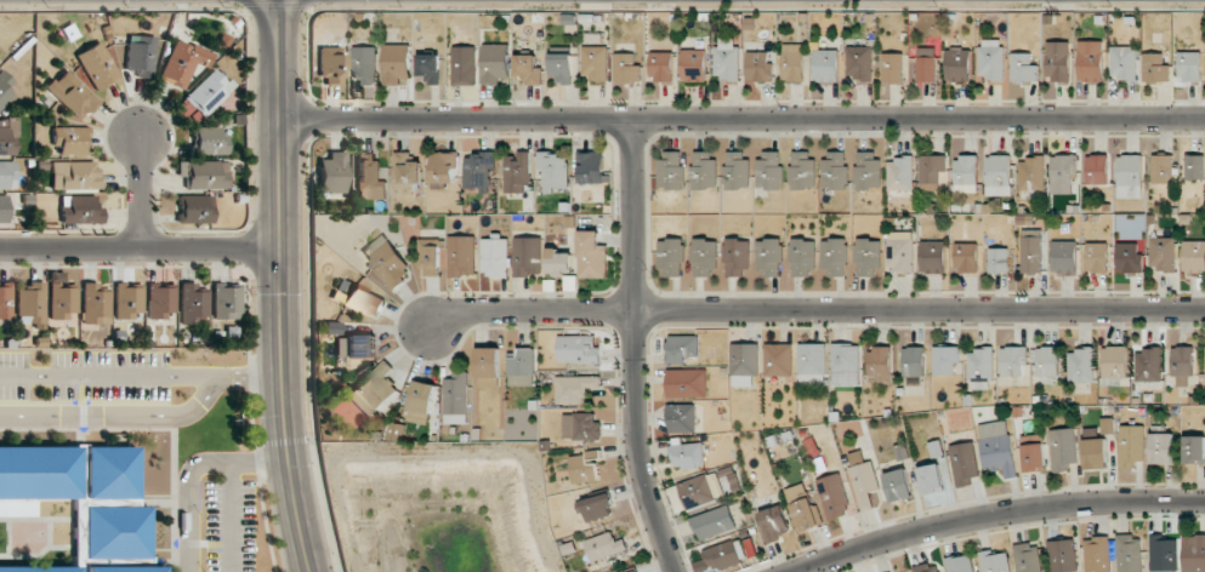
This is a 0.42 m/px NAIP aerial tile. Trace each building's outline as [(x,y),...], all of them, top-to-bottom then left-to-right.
[(126,70),(136,70),(136,75),(152,76),(154,37),(127,36),(126,70)] [(715,79),(739,80),(739,39),(716,38),(715,79)] [(158,79),(184,90),(195,63),(207,68),(213,54),(176,39),(158,79)] [(979,80),(1003,80),(1004,40),(980,39),(979,80)] [(75,55),(95,91),(120,77),(100,41),(75,55)] [(1078,41),(1079,82),(1103,82),(1102,41),(1078,41)] [(1070,42),(1046,42),(1046,81),(1070,81),(1070,42)] [(383,84),(409,85),(409,44),(384,44),(383,84)] [(508,78),(509,44),(483,44),(482,85),(499,85),(499,78),(508,78)] [(782,81),(804,81),(803,44),(782,44),(782,81)] [(376,46),(352,47),(353,83),(376,82),(376,46)] [(607,46),(583,47),(584,82),(608,81),(607,46)] [(847,46),(846,81),(872,82),(873,47),(847,46)] [(1137,47),(1111,46),(1110,78),(1135,79),(1137,47)] [(343,47),(320,48),(321,85),(344,84),(343,47)] [(452,86),(476,86),(476,47),(452,47),(452,86)] [(936,81),(936,48),(917,48),(917,82),(936,81)] [(946,48),(945,81),(970,82),(971,49),(946,48)] [(706,82),(706,49),(682,50),(682,82),(706,82)] [(839,82),(839,50),(814,50),(814,82),(839,82)] [(747,82),(773,82),(773,63),(768,63),(768,51),(747,52),(747,82)] [(672,82),(672,52),(650,52),(649,82),(672,82)] [(551,84),(572,84),(572,54),(552,53),(551,84)] [(615,82),(641,82),(641,65),(635,65),(635,54),(615,53),(615,82)] [(882,82),(902,83),(903,53),(882,53),(882,82)] [(1031,53),(1011,53),(1011,82),(1038,82),(1038,65),(1032,65),(1031,53)] [(1170,82),(1169,65),(1164,65),(1164,53),(1143,53),(1144,82),(1170,82)] [(418,76),(428,76),(428,85),(440,84),(439,54),(418,54),(418,76)] [(515,76),(524,76),(524,85),(542,84),(542,67),(537,67),(536,54),(515,55),(515,76)] [(215,68),(181,101),(199,120),(234,88),(215,68)] [(48,90),(80,120),(99,101),(66,70),(48,90)] [(19,92),(0,72),(0,110),(19,92)] [(17,155),(18,119),(0,118),(0,155),(17,155)] [(87,126),(55,128),(55,155),(88,154),(87,126)] [(227,154),(226,135),(220,136),(220,127),(193,127),(194,155),(227,154)] [(683,152),(658,151),(657,189),(683,189),(683,152)] [(715,151),(692,151),(692,189),(716,189),(715,151)] [(748,151),(725,152),(725,189),(748,189),(748,151)] [(758,189),(781,189),(781,151),(758,152),(758,189)] [(814,152),(790,151),(790,189),(813,189),(814,152)] [(846,151),(828,151),(828,159),(821,160),(822,189),(847,189),(846,151)] [(319,159),(318,193),(345,193),(345,152),(328,152),(328,159),(319,159)] [(421,162),(409,162),(409,152),(394,152),(394,169),(400,169),(400,183),(421,183),(421,162)] [(456,152),(431,153),(431,187),(456,186),(456,152)] [(580,183),(605,183),(605,152),(579,153),(580,183)] [(880,152),(856,152),(855,189),(879,189),(880,152)] [(494,169),(495,154),(465,153),(464,188),(479,189),(479,193),(490,193),(490,169),(494,169)] [(538,169),(542,169),(542,191),(568,191),(568,153),(537,154),(538,169)] [(358,200),(386,199),(385,181),(378,181),(378,154),(356,154),(358,200)] [(529,154),(505,154),(504,193),(529,193),(529,154)] [(946,155),(920,155),(920,191),(939,190),(939,172),(946,171),(946,155)] [(986,196),(1011,196),(1011,156),(986,155),(986,196)] [(1051,194),(1072,193),(1072,178),(1077,178),(1077,155),(1051,155),(1051,194)] [(1107,184),(1108,155),(1087,155),(1086,184),(1107,184)] [(1143,155),(1118,155),(1118,198),(1142,199),(1143,155)] [(1152,183),(1173,183),(1172,155),(1152,155),(1152,183)] [(1204,155),(1185,155),(1185,180),(1204,180),(1204,155)] [(954,157),(955,193),(978,192),(977,156),(954,157)] [(913,158),(888,158),(888,190),(913,190),(913,158)] [(1019,158),(1018,191),(1044,191),(1045,158),(1019,158)] [(16,189),(17,162),(0,161),(0,189),(16,189)] [(51,189),(99,189),(98,161),(51,162),(51,189)] [(186,189),(226,189),(227,163),(178,163),(178,176),(186,176),(186,189)] [(180,223),(213,222),(212,195),(180,196),(180,223)] [(61,224),(102,223),(101,206),(93,206),(93,196),(60,196),(61,224)] [(1022,275),(1042,274),(1041,230),(1021,230),(1022,275)] [(607,278),(607,245),(599,246),(599,231),(578,231),(579,279),(607,278)] [(888,271),(915,270),(913,231),(887,232),(888,271)] [(474,236),(449,237),(449,277),(475,276),(474,236)] [(508,277),(508,237),(482,237),(482,277),(508,277)] [(514,276),(542,276),(542,237),(514,237),(514,276)] [(748,237),(725,238),(725,277),(749,276),(748,237)] [(1150,271),(1175,271),(1175,237),(1149,238),(1150,271)] [(420,239),(421,276),(445,275),(445,238),(420,239)] [(659,240),(660,277),(683,276),(683,239),(659,240)] [(716,239),(692,240),(693,277),(717,276),(716,239)] [(758,276),(781,277),(782,240),(759,239),(758,276)] [(790,277),(814,277),(815,240),(791,239),(790,277)] [(823,277),(847,276),(846,239),(822,239),(823,277)] [(856,277),(880,276),(879,239),(855,239),(856,277)] [(389,241),(367,258),(392,290),(414,273),(389,241)] [(945,241),(920,241),(921,273),(946,273),(945,241)] [(1051,241),(1053,273),(1076,272),(1075,241),(1051,241)] [(1183,241),(1182,273),(1204,273),(1204,241),(1183,241)] [(977,243),(955,243),(955,273),(978,273),(977,243)] [(1108,243),(1086,243),(1087,273),(1108,272),(1108,243)] [(1143,272),(1143,252),(1138,253),(1138,243),(1116,243),(1117,273),(1143,272)] [(988,249),(989,274),(1009,273),(1008,248),(988,249)] [(572,273),(572,249),(547,249),(547,273),(572,273)] [(49,273),(50,319),(68,319),(67,312),(77,312),(76,285),(64,285),(64,272),(49,273)] [(12,318),(11,283),(0,284),(0,319),(12,318)] [(109,325),(109,291),(98,291),(98,283),(82,283),(82,324),(109,325)] [(180,325),(207,326),(208,289),(197,289),(197,283),(181,283),(180,325)] [(17,316),(26,316),(26,323),(44,324),(44,285),(17,284),(17,316)] [(142,313),(142,284),(115,284),(115,320),(133,320),(133,313),(142,313)] [(175,312),(174,284),(147,285),(148,319),(166,319),(166,312),(175,312)] [(241,319),(240,284),(213,285),(214,320),(241,319)] [(378,319),(385,297),(349,284),(341,306),(378,319)] [(336,359),(376,358),(375,335),(336,336),(336,359)] [(557,336),(558,364),(601,363),(600,347),(595,347),(595,335),(557,336)] [(698,336),(667,336),(667,363),(685,363),(685,358),(698,358),(698,336)] [(757,343),(731,344),(732,384),(758,384),(757,343)] [(826,343),(799,344),(799,386),(826,385),(826,343)] [(793,344),(765,344),(765,376),(793,376),(793,344)] [(861,386),(861,344),(832,344),(832,386),(861,386)] [(961,347),(934,346),(933,375),(954,375),(955,363),(961,363),(961,347)] [(1027,347),(1001,346),(1001,376),(1027,376),(1027,347)] [(1127,346),(1102,347),(1103,379),(1128,378),(1127,346)] [(925,376),(925,347),(903,347),(903,376),(925,376)] [(1038,347),(1037,384),(1058,384),(1059,347),(1038,347)] [(1192,347),(1172,347),(1172,376),(1177,376),(1177,386),(1191,386),(1192,347)] [(500,348),(477,348),(477,381),(500,382),(500,348)] [(868,348),(868,382),(891,381),(891,348),(868,348)] [(1094,382),(1093,348),(1068,349),(1069,382),(1094,382)] [(535,350),(508,349),(507,386),(535,386),(535,350)] [(969,349),(968,389),(993,389),(993,349),(969,349)] [(1161,350),(1136,349),(1135,381),(1160,382),(1161,350)] [(393,368),(385,360),(347,395),(368,418),(397,390),(384,376),(393,368)] [(706,369),(667,369),(667,397),(706,397),(706,369)] [(445,424),(469,423),(468,372),(452,372),(452,379),(443,379),(445,424)] [(601,377),(556,376),(555,404),(586,404),(586,388),(600,389),(601,377)] [(436,384),(413,381),(407,421),(430,424),(436,384)] [(695,404),(668,404),(668,433),(695,433),(695,404)] [(562,414),(563,440),(601,439),(601,422),(595,423),(595,414),(562,414)] [(1016,477),(1008,420),(978,424),(985,471),(1004,468),(1005,478),(1016,477)] [(1119,426),(1121,468),(1136,468),(1135,461),(1145,461),(1143,425),(1119,426)] [(1077,469),(1075,428),(1051,430),(1052,469),(1077,469)] [(1174,433),(1150,434),(1151,464),(1175,463),(1174,433)] [(1204,464),(1204,436),(1184,436),(1184,464),(1204,464)] [(1084,439),(1085,469),(1108,468),(1106,438),(1084,439)] [(971,478),(980,476),(973,442),(949,446),(957,488),(973,485),(971,478)] [(671,444),(671,469),(704,468),(703,443),(671,444)] [(1024,472),(1046,471),(1045,444),(1023,444),(1024,472)] [(148,506),(137,506),(137,500),(83,500),(83,445),(75,445),(75,559),(148,558),(148,506)] [(75,499),(74,447),(0,447),(0,499),(75,499)] [(134,447),(84,448),(84,499),(136,498),(134,447)] [(573,484),(602,479),(597,451),(568,456),(573,484)] [(862,511),(874,508),(869,493),(881,489),(872,461),(849,468),(862,511)] [(944,491),(940,464),(919,467),(922,494),(944,491)] [(913,499),(908,469),(885,473),(890,502),(913,499)] [(686,509),(723,496),(715,472),(678,484),(686,509)] [(818,478),(826,521),(850,516),(842,474),(818,478)] [(821,524),(807,482),(784,490),(799,532),(821,524)] [(609,493),(576,502),(579,514),(585,513),(587,522),(614,514),(609,493)] [(792,535),(782,504),(758,512),(768,542),(792,535)] [(699,541),(737,528),(729,505),(691,517),(699,541)] [(585,539),(590,560),(628,552),(625,539),(616,541),(614,533),(585,539)] [(1182,535),(1183,571),(1204,571),(1204,535),(1182,535)] [(1141,536),(1116,537),(1117,571),(1141,571),(1141,536)] [(1109,537),(1084,538),(1085,571),(1111,571),(1109,537)] [(1176,537),(1151,537),(1151,571),(1176,571),(1176,537)] [(1078,571),(1073,538),(1048,542),(1052,571),(1074,571),(1078,571)] [(708,571),(747,562),(741,539),(702,549),(708,571)] [(1013,547),(1018,571),(1042,571),(1037,542),(1013,547)] [(1006,549),(979,554),(983,571),(1010,571),(1006,549)] [(949,571),(975,571),(973,555),(948,558),(949,571)] [(936,562),(913,569),(914,571),(939,571),(936,562)]
